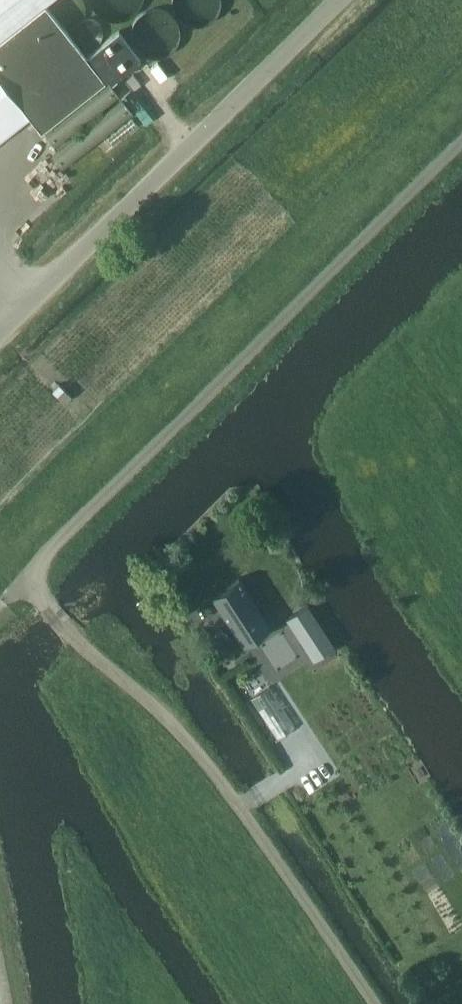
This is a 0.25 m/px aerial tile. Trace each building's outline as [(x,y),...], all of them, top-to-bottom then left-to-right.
[(48,0),(0,0),(0,38),(44,3),(48,0)] [(98,0),(101,4),(105,7),(108,9),(116,11),(120,11),(127,9),(130,8),(135,5),(138,0),(98,0)] [(44,3),(0,38),(0,79),(28,114),(40,130),(104,79),(44,3)] [(28,114),(0,79),(0,136),(28,114)] [(240,639),(268,621),(239,577),(212,595),(240,639)] [(303,608),(284,621),(310,661),(329,648),(303,608)] [(251,699),(278,739),(296,726),(270,686),(251,699)]
